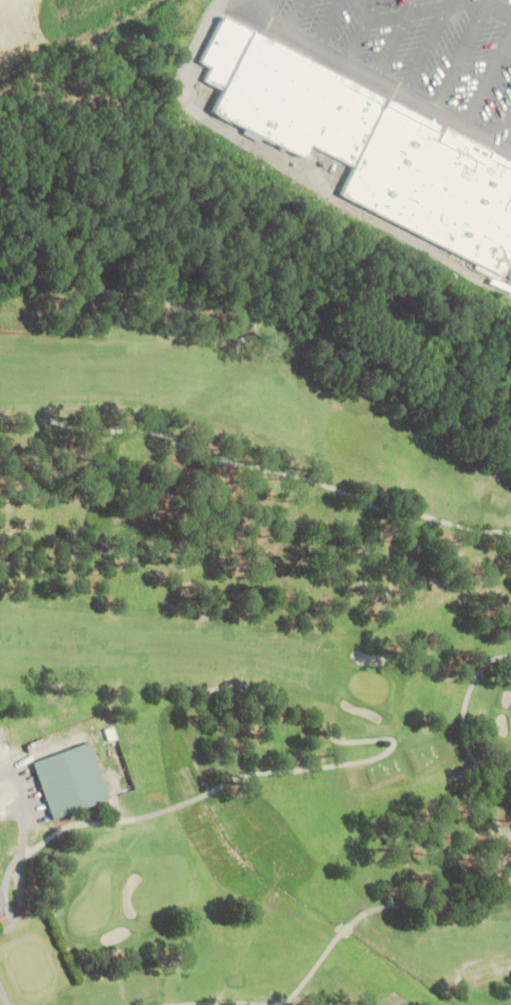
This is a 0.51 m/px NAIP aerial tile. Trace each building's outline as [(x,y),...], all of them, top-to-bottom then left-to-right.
[(225,13),(202,58),(211,62),(203,80),(221,89),(211,109),(302,156),(310,140),(344,74),(225,13)] [(344,74),(388,96),(354,162),(310,140),(344,74)] [(354,162),(339,192),(503,276),(510,260),(510,159),(388,96),(354,162)] [(31,760),(48,819),(107,801),(89,742),(31,760)]
